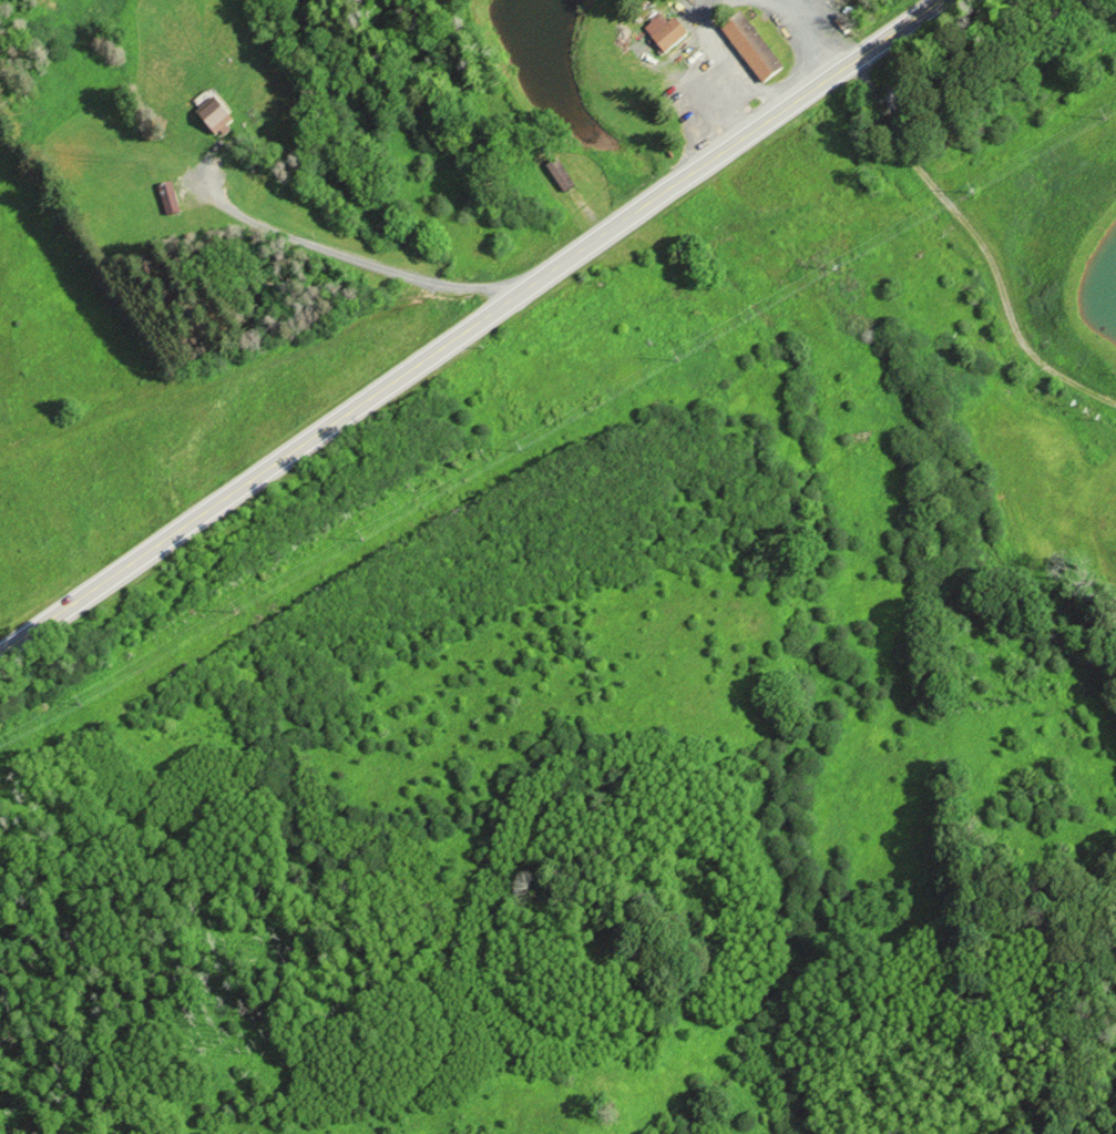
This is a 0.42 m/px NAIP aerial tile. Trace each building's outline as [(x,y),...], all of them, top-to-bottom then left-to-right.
[(779,66),(736,9),(714,25),(757,83),(779,66)] [(683,33),(669,17),(646,37),(659,53),(683,33)] [(191,116),(209,135),(228,118),(210,98),(191,116)] [(561,191),(572,183),(549,151),(539,159),(561,191)] [(165,215),(179,210),(168,179),(154,184),(165,215)]
